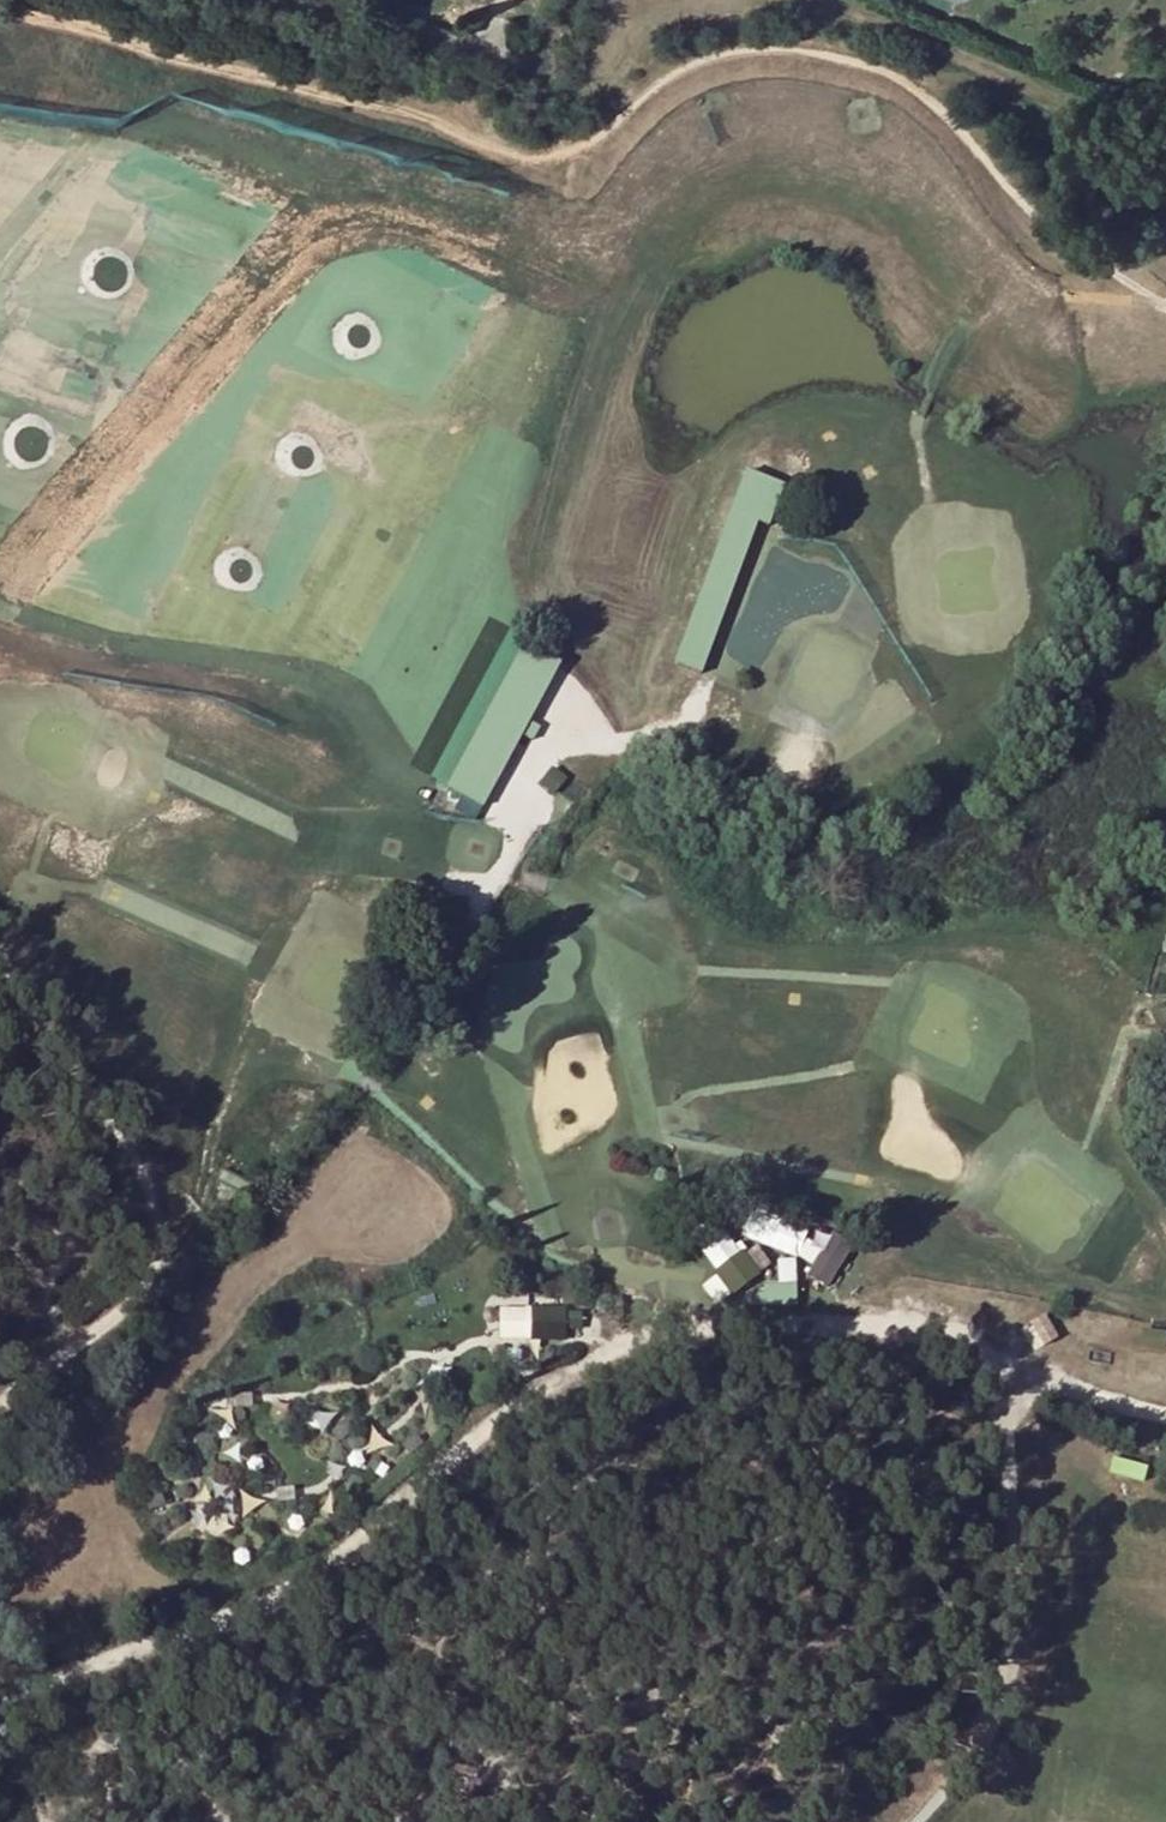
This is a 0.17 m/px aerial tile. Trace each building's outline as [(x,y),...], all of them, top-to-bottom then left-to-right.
[(751,468),(681,661),(711,672),(781,479),(751,468)] [(528,646),(453,786),(490,806),(565,666),(528,646)] [(714,1218),(691,1236),(736,1295),(759,1277),(714,1218)] [(837,1231),(807,1275),(827,1288),(857,1244),(837,1231)] [(528,1308),(500,1306),(500,1335),(528,1337),(528,1308)] [(566,1309),(528,1308),(528,1337),(566,1339),(566,1329),(580,1330),(580,1312),(566,1312),(566,1309)] [(1044,1316),(1031,1323),(1044,1346),(1057,1340),(1044,1316)]
